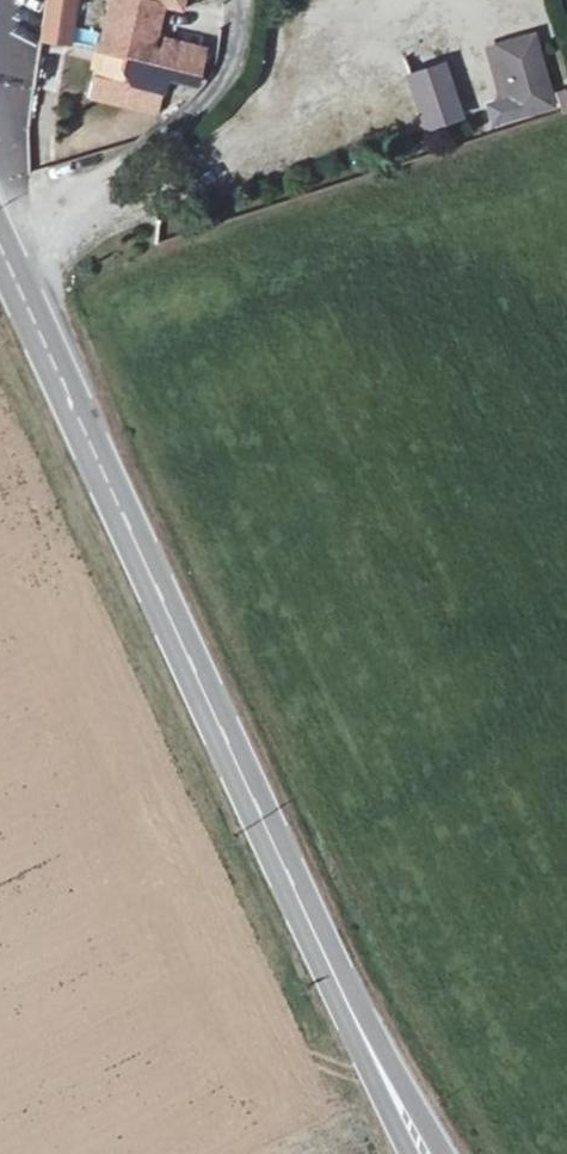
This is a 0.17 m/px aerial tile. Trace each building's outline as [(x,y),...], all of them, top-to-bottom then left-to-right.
[(48,30),(71,34),(78,0),(53,0),(48,30)] [(110,53),(134,58),(131,70),(141,84),(173,91),(176,77),(205,83),(213,48),(174,39),(171,51),(161,49),(171,4),(189,8),(191,0),(121,0),(110,53)] [(509,118),(554,104),(533,36),(488,50),(509,118)] [(448,61),(405,74),(422,133),(465,121),(448,61)] [(555,91),(559,112),(566,110),(566,89),(555,91)]
